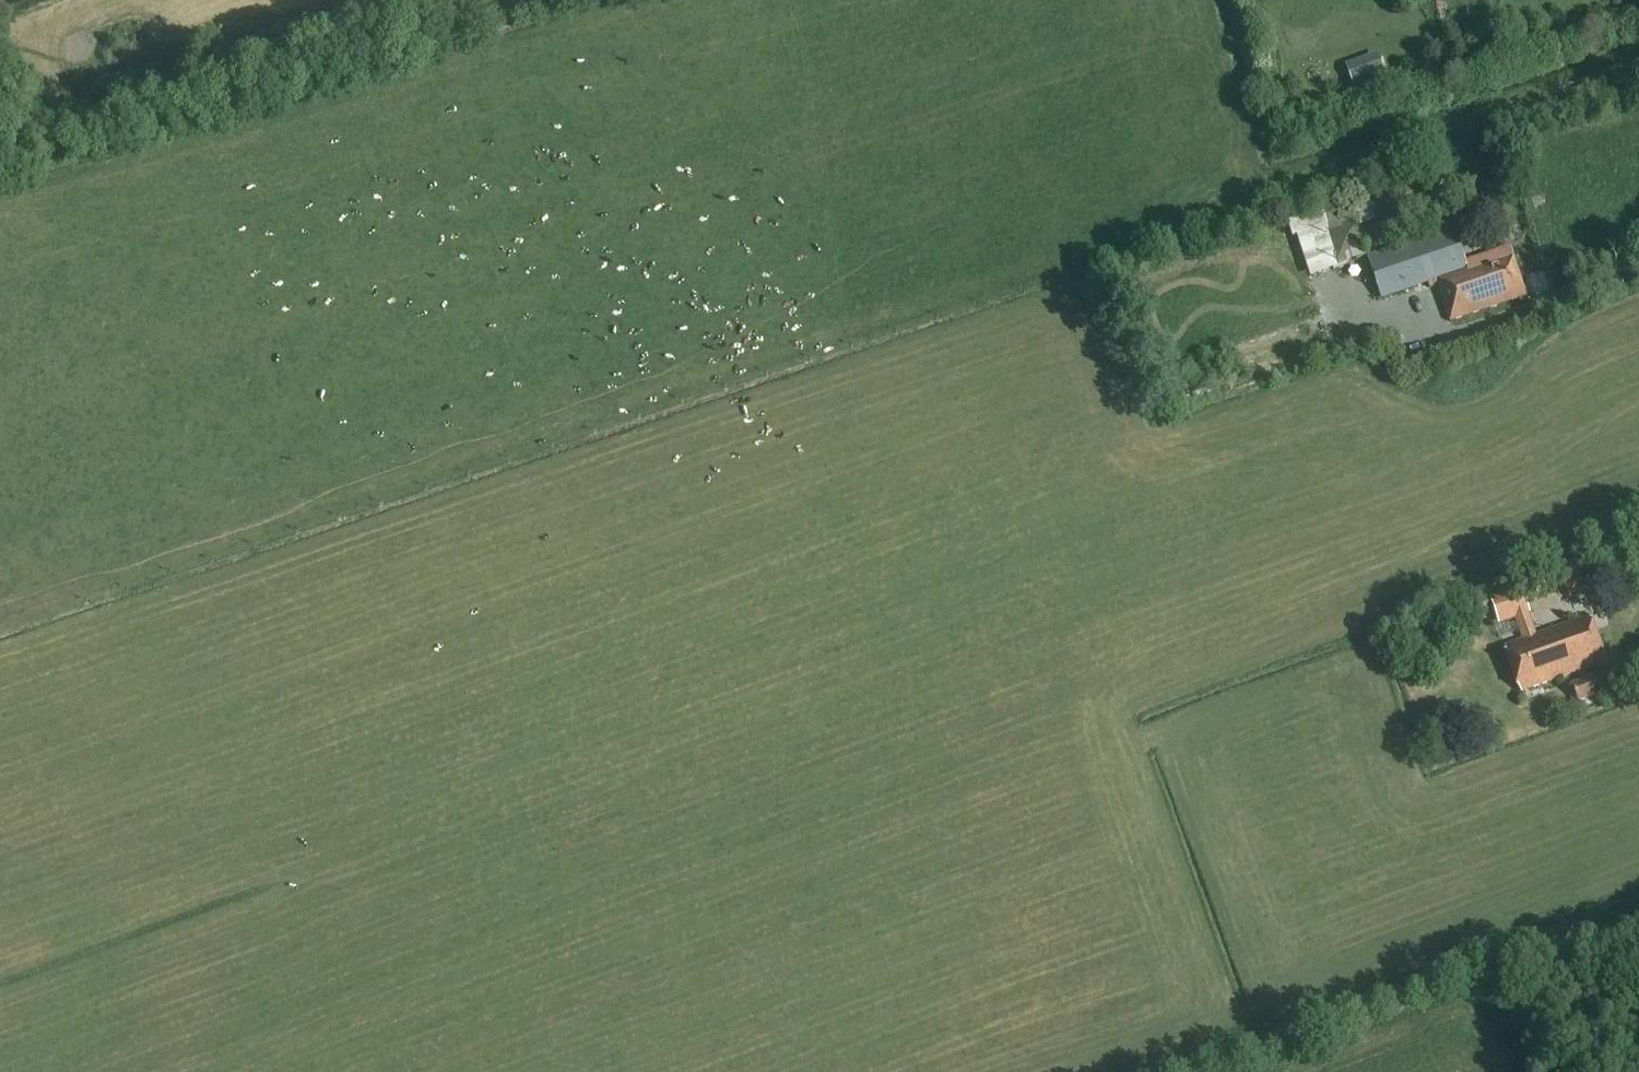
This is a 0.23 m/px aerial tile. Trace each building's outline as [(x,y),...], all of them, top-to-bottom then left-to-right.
[(166,80),(162,93),(175,97),(178,84),(166,80)] [(1357,229),(1437,201),(1429,178),(1367,200),(1365,195),(1344,202),(1346,206),(1322,215),(1321,212),(1286,225),(1291,240),(1294,239),(1309,281),(1338,271),(1335,263),(1365,253),(1357,229)] [(1382,299),(1436,281),(1450,322),(1525,297),(1509,248),(1464,263),(1453,229),(1369,258),(1382,299)] [(1561,587),(1566,600),(1583,594),(1574,566),(1519,584),(1524,599),(1561,587)] [(1522,692),(1606,662),(1589,616),(1536,636),(1528,614),(1530,614),(1520,588),(1489,599),(1499,625),(1515,619),(1524,641),(1506,648),(1522,692)] [(1591,677),(1571,685),(1573,691),(1568,694),(1574,712),(1583,708),(1580,703),(1598,696),(1591,677)]
